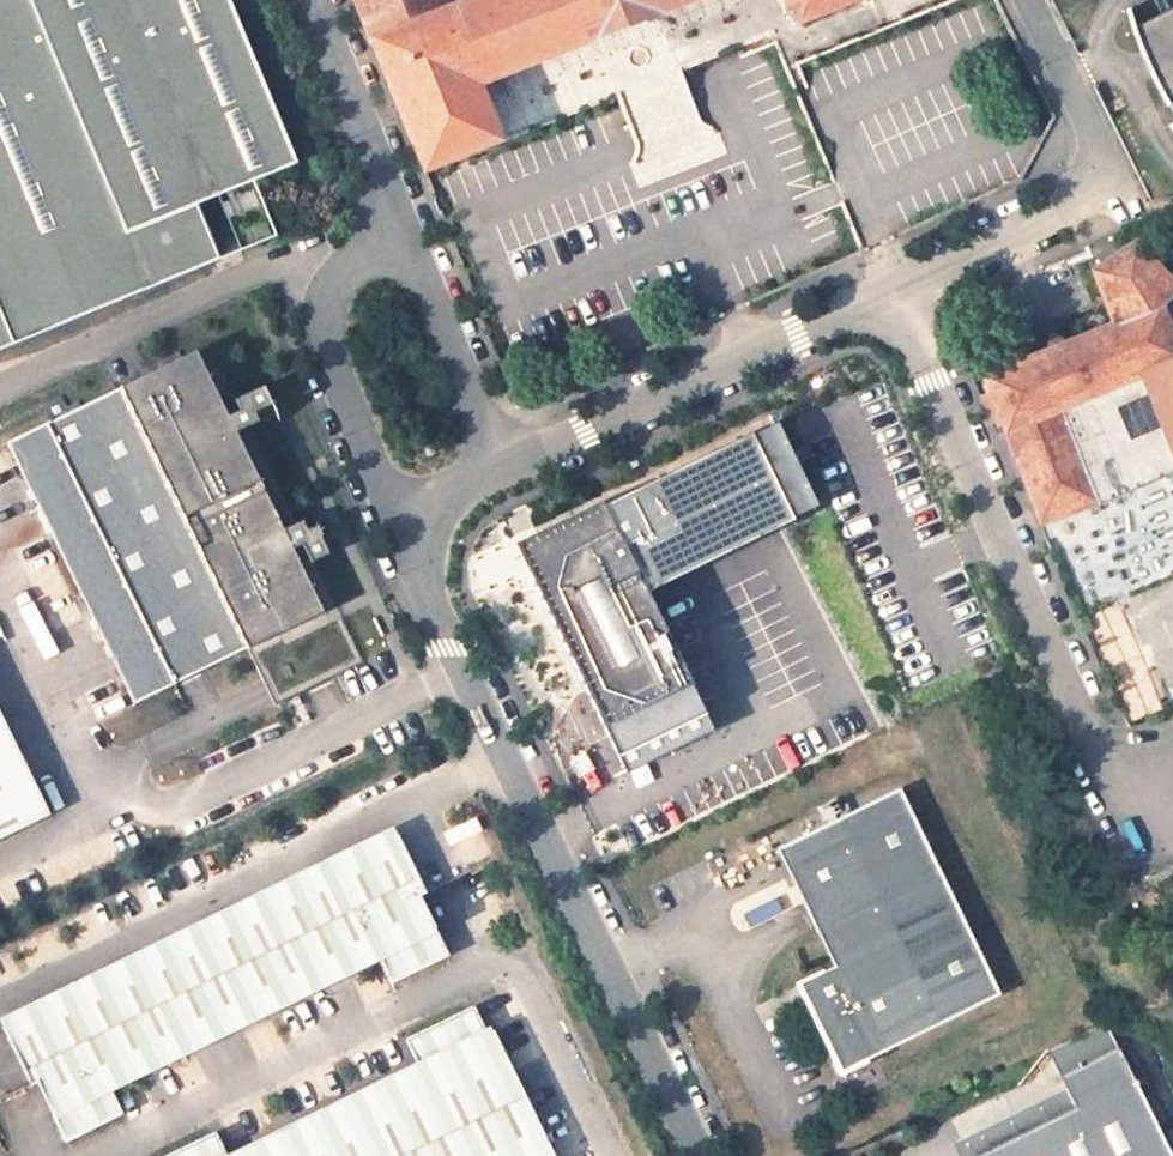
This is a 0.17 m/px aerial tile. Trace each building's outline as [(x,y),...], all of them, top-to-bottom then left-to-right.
[(228,259),(206,203),(305,164),(236,0),(0,0),(0,358),(228,259)] [(423,170),(433,166),(500,140),(486,104),(478,85),(692,0),(473,0),(449,9),(446,0),(355,0),(423,170)] [(486,104),(749,0),(692,0),(478,85),(486,104)] [(796,22),(854,0),(787,0),(796,22)] [(1132,33),(1148,79),(1167,116),(1168,115),(1172,124),(1172,13),(1132,33)] [(433,166),(423,170),(460,259),(469,255),(433,166)] [(1041,526),(1097,502),(1172,468),(1172,440),(1146,374),(1172,362),(1172,333),(1162,307),(1172,297),(1172,284),(1169,279),(1134,243),(1092,269),(1115,323),(983,378),(987,390),(1001,425),(1041,526)] [(193,351),(7,442),(135,703),(321,613),(290,550),(281,530),(234,434),(226,418),(193,351)] [(1146,374),(1172,440),(1172,363),(1146,374)] [(263,386),(235,399),(241,411),(243,415),(269,403),(271,402),(263,386)] [(1001,425),(987,390),(978,394),(992,428),(1001,425)] [(241,411),(226,418),(234,434),(275,415),(269,403),(243,415),(241,411)] [(751,424),(604,493),(647,583),(794,514),(751,424)] [(604,493),(515,535),(623,764),(713,723),(647,583),(604,493)] [(1104,519),(1097,502),(1041,526),(1048,542),(1104,519)] [(302,520),(281,530),(290,550),(302,545),(297,534),(306,529),(302,520)] [(306,529),(297,534),(302,545),(311,563),(332,553),(318,524),(306,529)] [(1127,570),(1132,584),(1172,568),(1172,553),(1127,570)] [(50,815),(0,713),(0,839),(50,815)] [(900,790),(776,850),(834,967),(796,986),(840,1076),(1001,997),(900,790)] [(335,862),(12,1021),(41,1081),(46,1079),(62,1109),(115,1083),(385,951),(438,925),(395,835),(336,865),(335,862)] [(438,925),(385,951),(399,977),(451,951),(438,925)] [(541,1121),(534,1124),(511,1073),(517,1070),(499,1032),(492,1035),(478,1008),(414,1040),(427,1066),(243,1155),(558,1155),(541,1121)] [(1049,1048),(1078,1107),(1136,1079),(1107,1020),(1049,1048)] [(1136,1079),(1078,1107),(978,1155),(1172,1155),(1172,1154),(1136,1079)] [(115,1083),(62,1109),(75,1136),(128,1109),(115,1083)] [(176,1155),(231,1155),(220,1134),(176,1155)]
